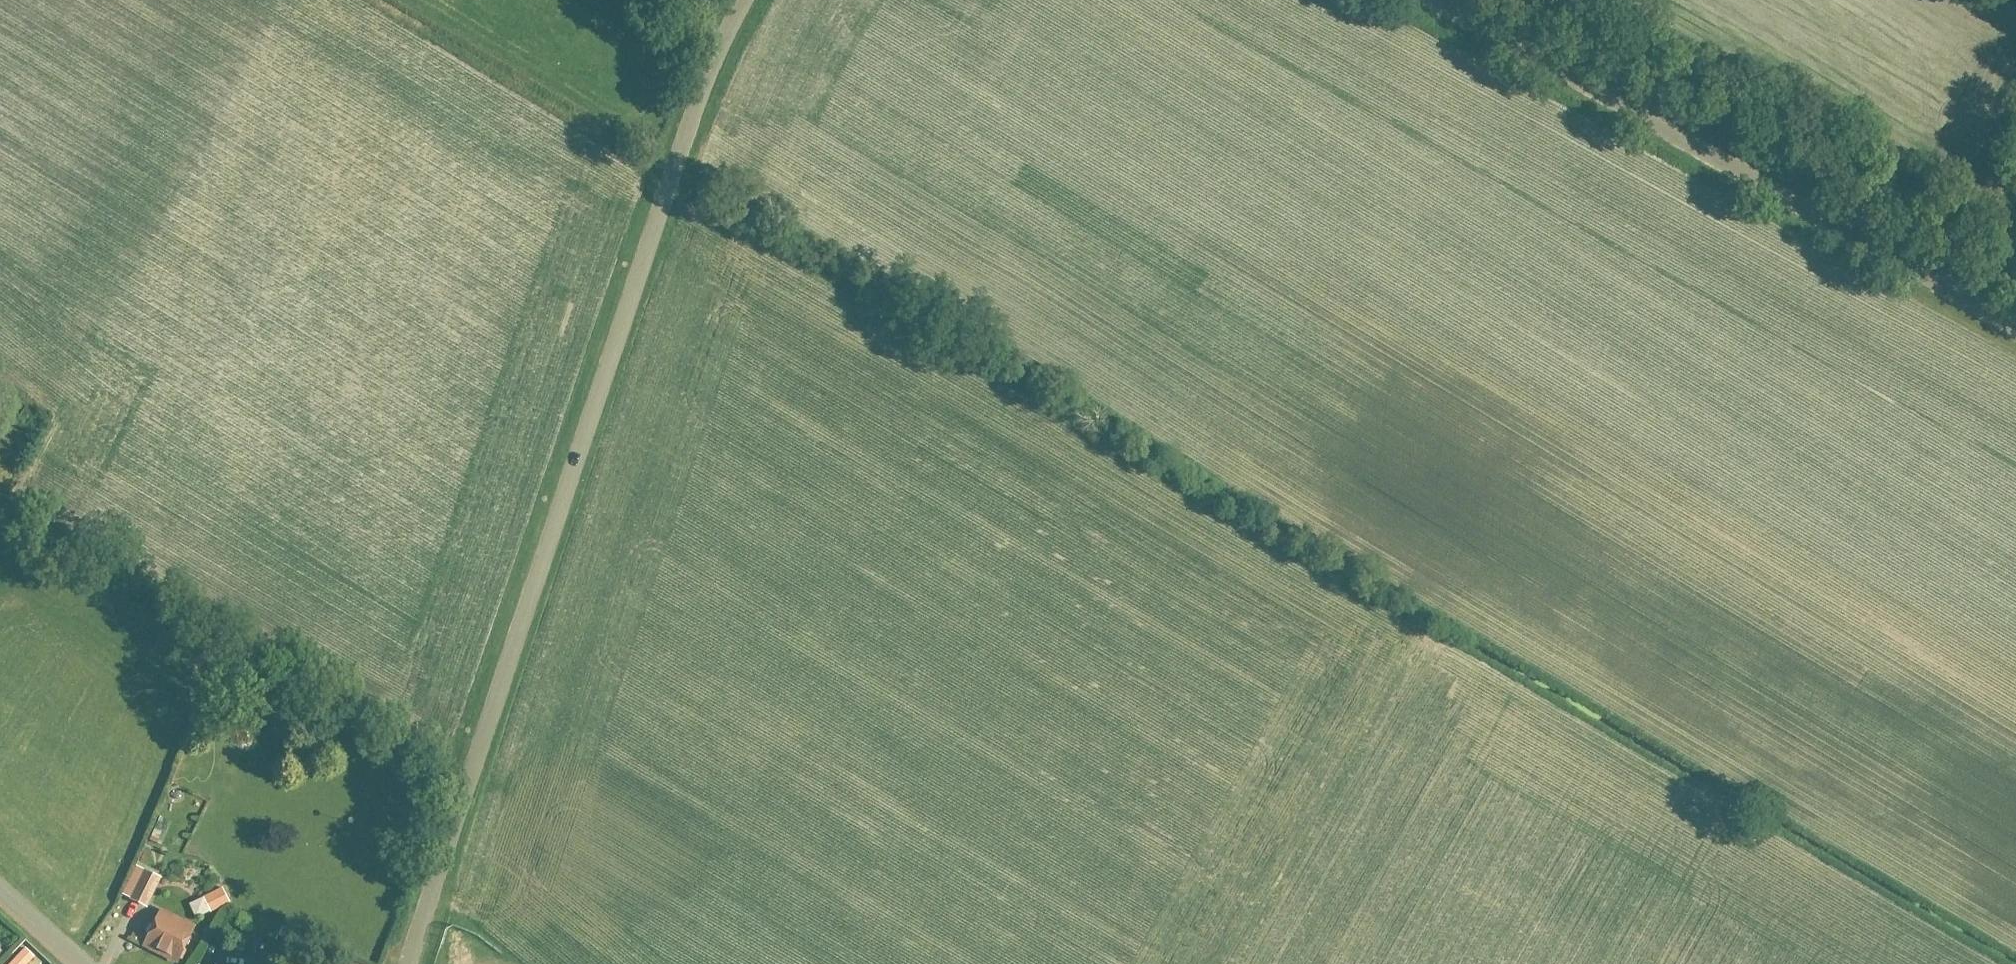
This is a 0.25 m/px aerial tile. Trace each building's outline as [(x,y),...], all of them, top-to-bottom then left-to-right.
[(146,870),(133,898),(151,907),(164,879),(146,870)] [(199,934),(155,913),(140,944),(181,963),(184,963),(199,934)]
